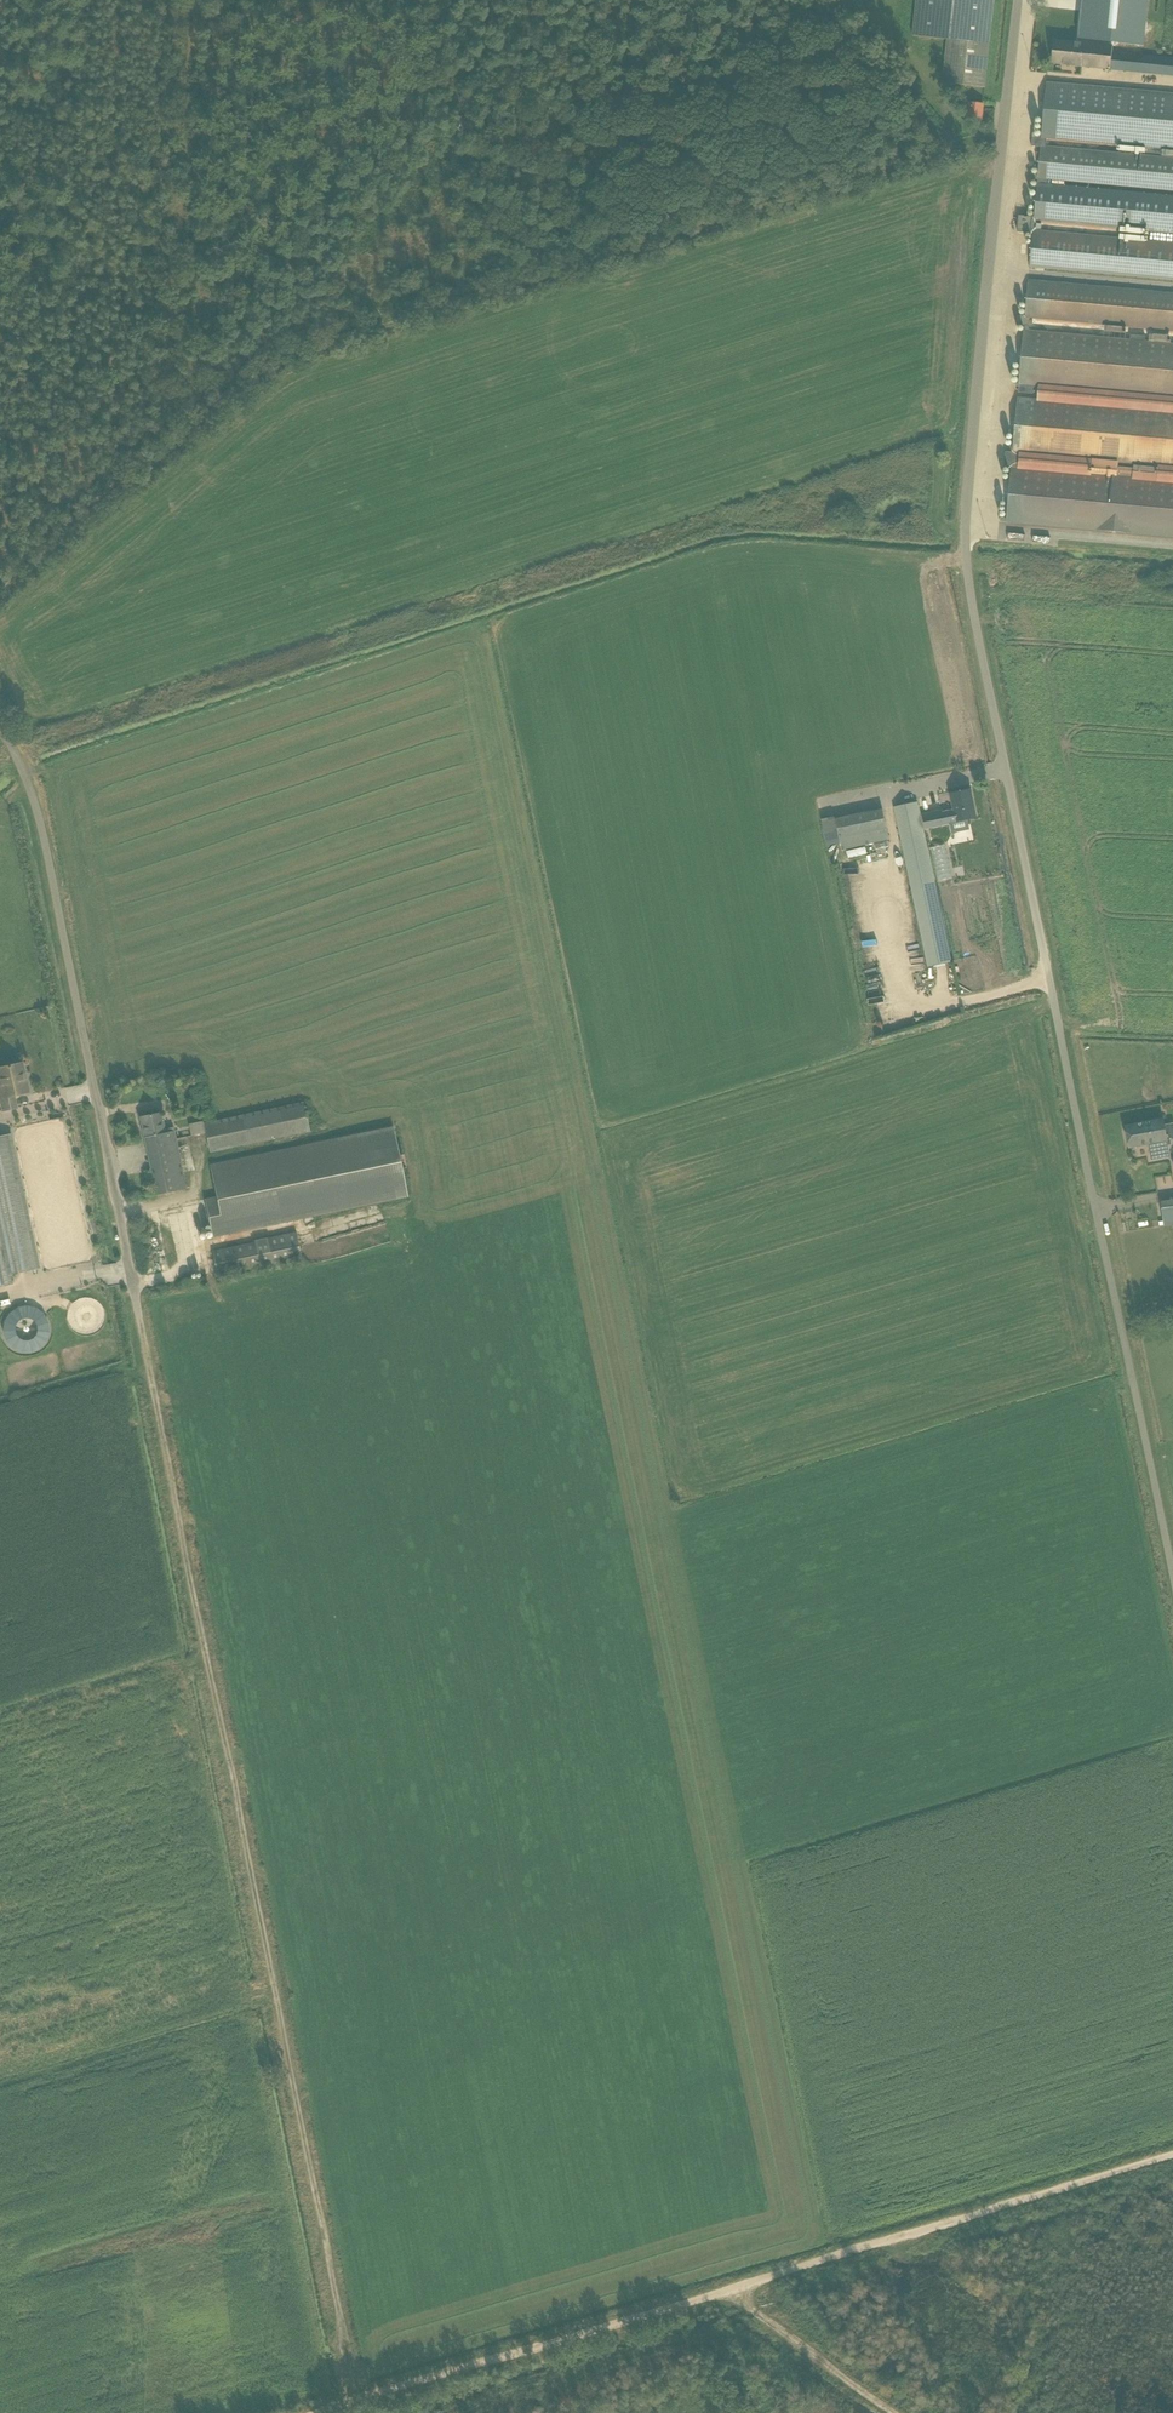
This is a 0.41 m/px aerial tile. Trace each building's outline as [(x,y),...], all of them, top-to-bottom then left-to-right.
[(913,36),(942,39),(947,39),(943,77),(948,78),(947,83),(985,87),(994,0),(916,0),(913,36)] [(1078,38),(1143,45),(1148,0),(1083,0),(1078,38)] [(1112,46),(1067,41),(1055,40),(1052,63),(1110,69),(1112,46)] [(1172,77),(1172,58),(1115,52),(1113,71),(1172,77)] [(1046,83),(1041,137),(1034,136),(1033,146),(1040,146),(1047,147),(1048,138),(1172,149),(1172,95),(1046,83)] [(968,119),(982,121),(983,104),(969,102),(969,105),(966,105),(966,108),(969,108),(968,119)] [(1042,223),(1042,222),(1172,233),(1172,196),(1050,185),(1050,180),(1172,191),(1172,158),(1047,147),(1040,146),(1034,218),(1025,217),(1024,231),(1033,232),(1030,266),(1172,279),(1172,242),(1043,231),(1044,223),(1042,223)] [(1145,335),(1130,334),(1129,340),(1029,330),(1030,322),(1032,323),(1033,320),(1030,320),(1030,317),(1042,318),(1172,329),(1172,294),(1040,282),(1028,281),(1025,315),(1017,315),(1017,325),(1024,326),(1019,383),(1015,383),(1015,386),(1019,386),(1018,392),(1033,393),(1034,385),(1172,398),(1172,344),(1145,341),(1145,335)] [(1018,466),(1019,453),(1118,462),(1118,467),(1133,469),(1134,463),(1172,467),(1172,412),(1018,398),(1012,451),(1005,451),(1004,465),(1011,466),(1018,466)] [(1018,466),(1011,466),(1006,523),(1172,539),(1172,481),(1132,477),(1133,473),(1117,471),(1117,476),(1018,466)] [(941,810),(923,814),(926,828),(949,823),(951,833),(969,829),(966,819),(976,817),(970,790),(958,793),(951,794),(955,811),(942,814),(941,810)] [(929,967),(951,962),(917,802),(895,806),(929,967)] [(882,809),(835,818),(840,843),(842,851),(888,841),(882,809)] [(953,843),(940,845),(943,879),(956,878),(953,843)] [(408,1110),(403,1084),(402,1078),(413,1076),(405,1038),(394,1040),(221,1076),(228,1108),(216,1110),(224,1149),(408,1110)] [(11,1065),(2,1067),(6,1086),(0,1088),(0,1101),(2,1110),(17,1107),(14,1095),(29,1092),(23,1063),(11,1065)] [(160,1113),(140,1117),(144,1138),(174,1132),(173,1127),(164,1129),(160,1113)] [(1164,1118),(1161,1119),(1125,1126),(1129,1147),(1149,1143),(1152,1159),(1171,1155),(1164,1118)] [(397,1199),(391,1173),(390,1167),(401,1164),(393,1126),(382,1129),(209,1164),(216,1196),(204,1199),(212,1237),(397,1199)] [(186,1189),(174,1132),(144,1138),(156,1195),(186,1189)] [(9,1134),(0,1136),(0,1286),(10,1284),(8,1275),(37,1268),(27,1220),(22,1221),(20,1213),(25,1212),(9,1134)] [(1159,1200),(1162,1226),(1172,1225),(1172,1198),(1159,1200)] [(217,1276),(301,1258),(296,1232),(254,1241),(255,1242),(212,1251),(217,1276)] [(6,1307),(4,1350),(43,1352),(45,1309),(6,1307)]
